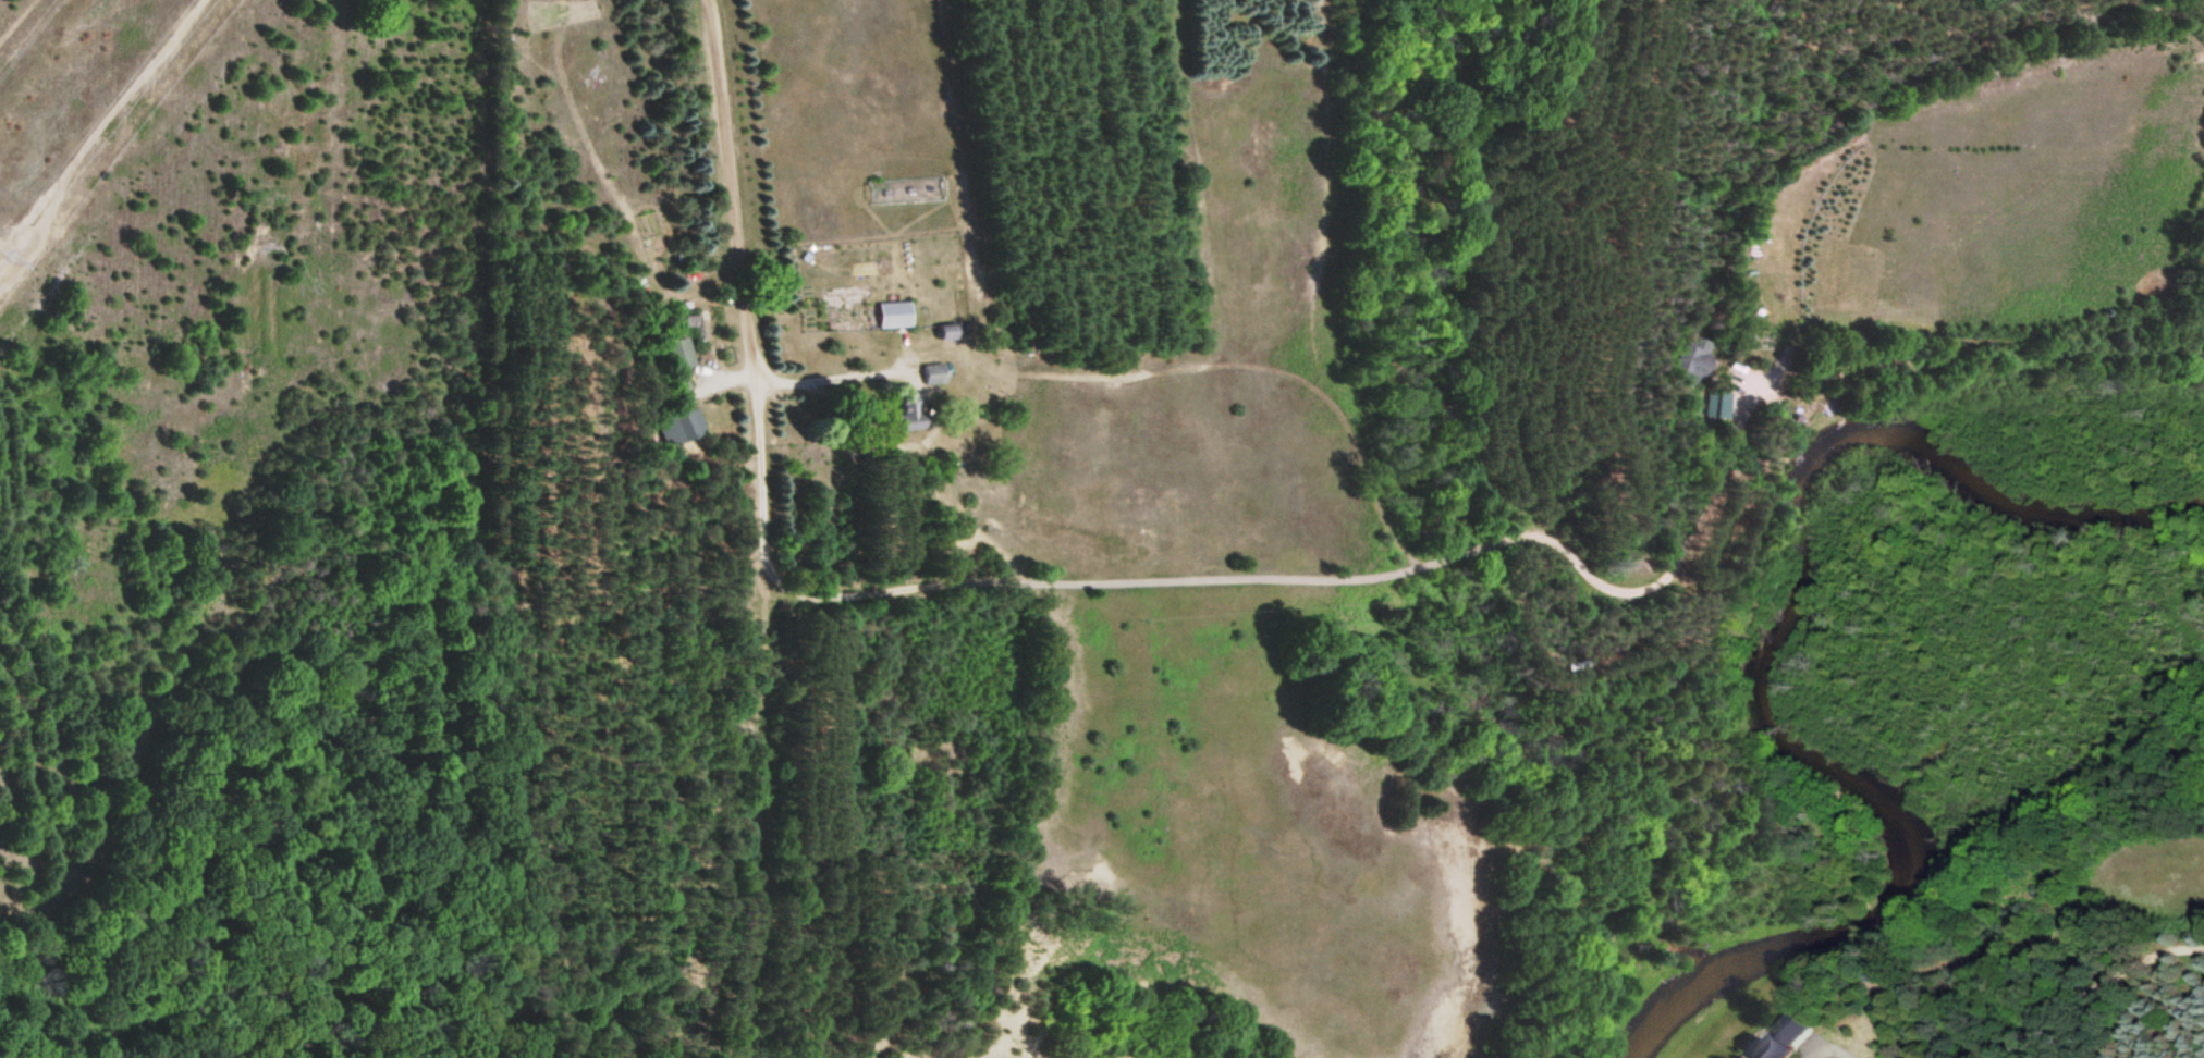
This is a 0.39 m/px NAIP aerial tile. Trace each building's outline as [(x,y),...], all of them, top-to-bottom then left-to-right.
[(871,329),(905,329),(905,303),(871,303),(871,329)] [(930,331),(932,342),(945,339),(942,328),(930,331)] [(668,373),(690,367),(682,337),(660,343),(668,373)] [(1677,338),(1668,372),(1693,379),(1702,345),(1677,338)] [(911,395),(888,395),(888,430),(911,430),(911,395)] [(655,419),(664,447),(700,436),(691,407),(655,419)]
